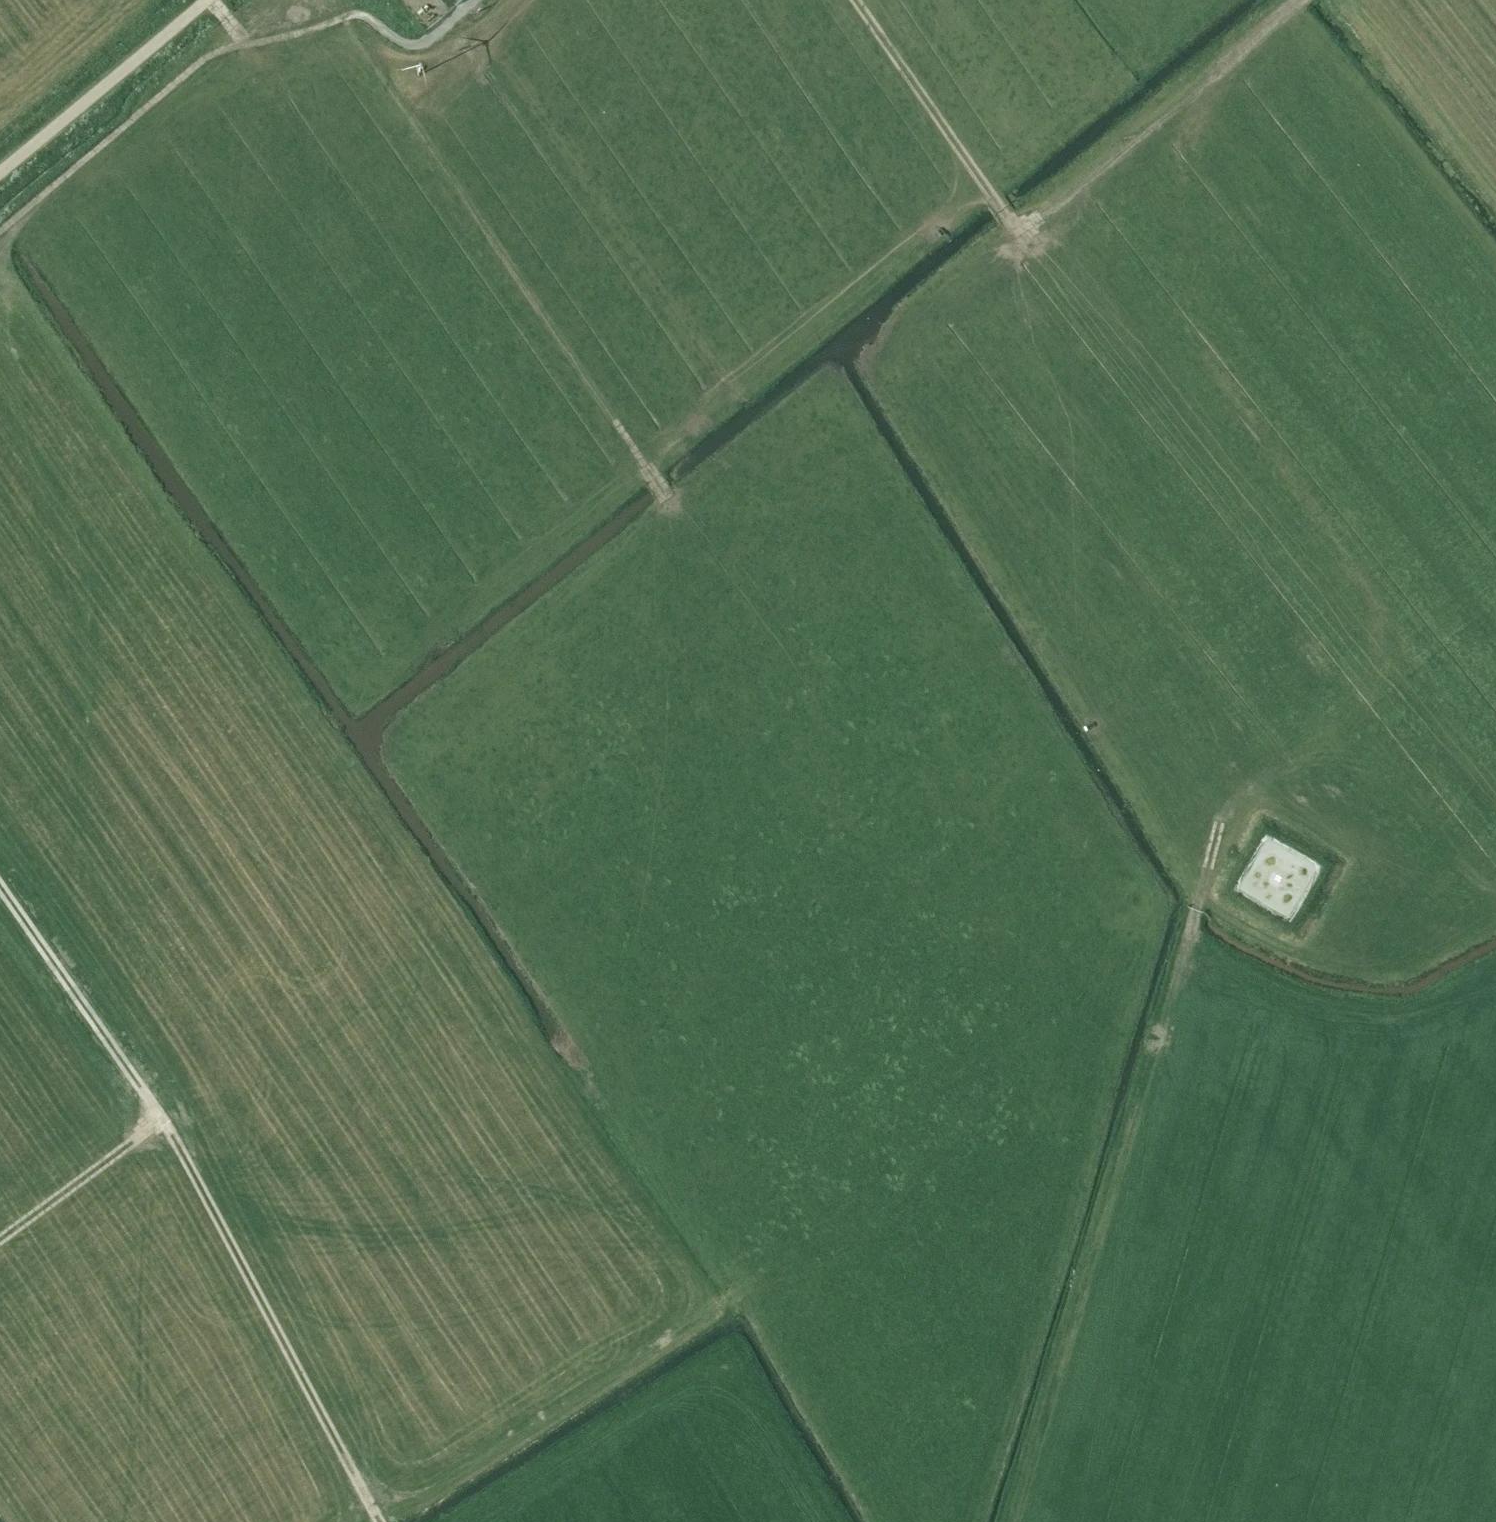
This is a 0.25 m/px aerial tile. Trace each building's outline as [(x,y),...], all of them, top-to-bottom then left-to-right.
[(1244,863),(1283,901),(1317,865),(1278,827),(1244,863)]
